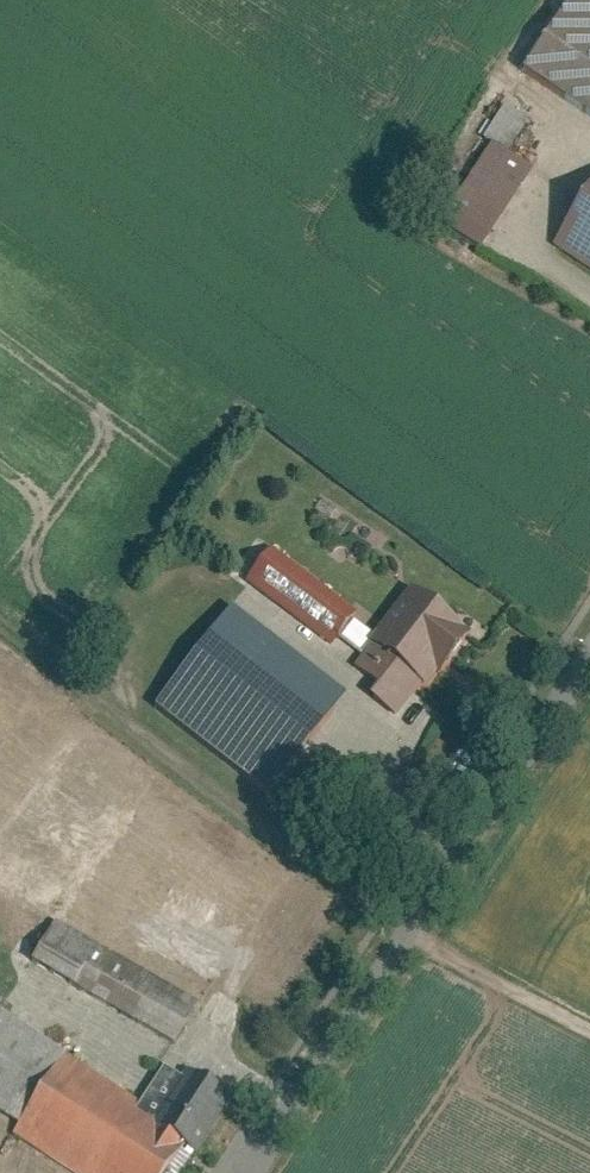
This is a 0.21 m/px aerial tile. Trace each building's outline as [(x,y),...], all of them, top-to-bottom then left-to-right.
[(531,71),(589,112),(589,0),(581,0),(531,71)] [(517,161),(541,123),(512,105),(488,143),(517,161)] [(517,161),(488,143),(441,217),(493,250),(540,176),(517,161)] [(561,245),(589,264),(589,201),(561,245)] [(363,611),(276,546),(252,579),(338,644),(363,611)] [(475,624),(423,587),(382,644),(432,680),(437,683),(449,666),(454,670),(480,634),(472,628),(475,624)] [(359,695),(243,606),(168,703),(284,792),(359,695)] [(405,718),(432,680),(382,644),(365,668),(387,684),(377,698),(405,718)] [(62,919),(40,957),(182,1040),(204,1002),(62,919)] [(0,993),(0,1021),(5,1012),(13,1001),(0,993)] [(32,1128),(77,1059),(5,1012),(0,1021),(0,1108),(32,1128)] [(77,1059),(32,1128),(25,1138),(79,1172),(169,1172),(194,1135),(171,1120),(77,1059)] [(207,1144),(240,1092),(204,1069),(171,1120),(194,1135),(207,1144)]
